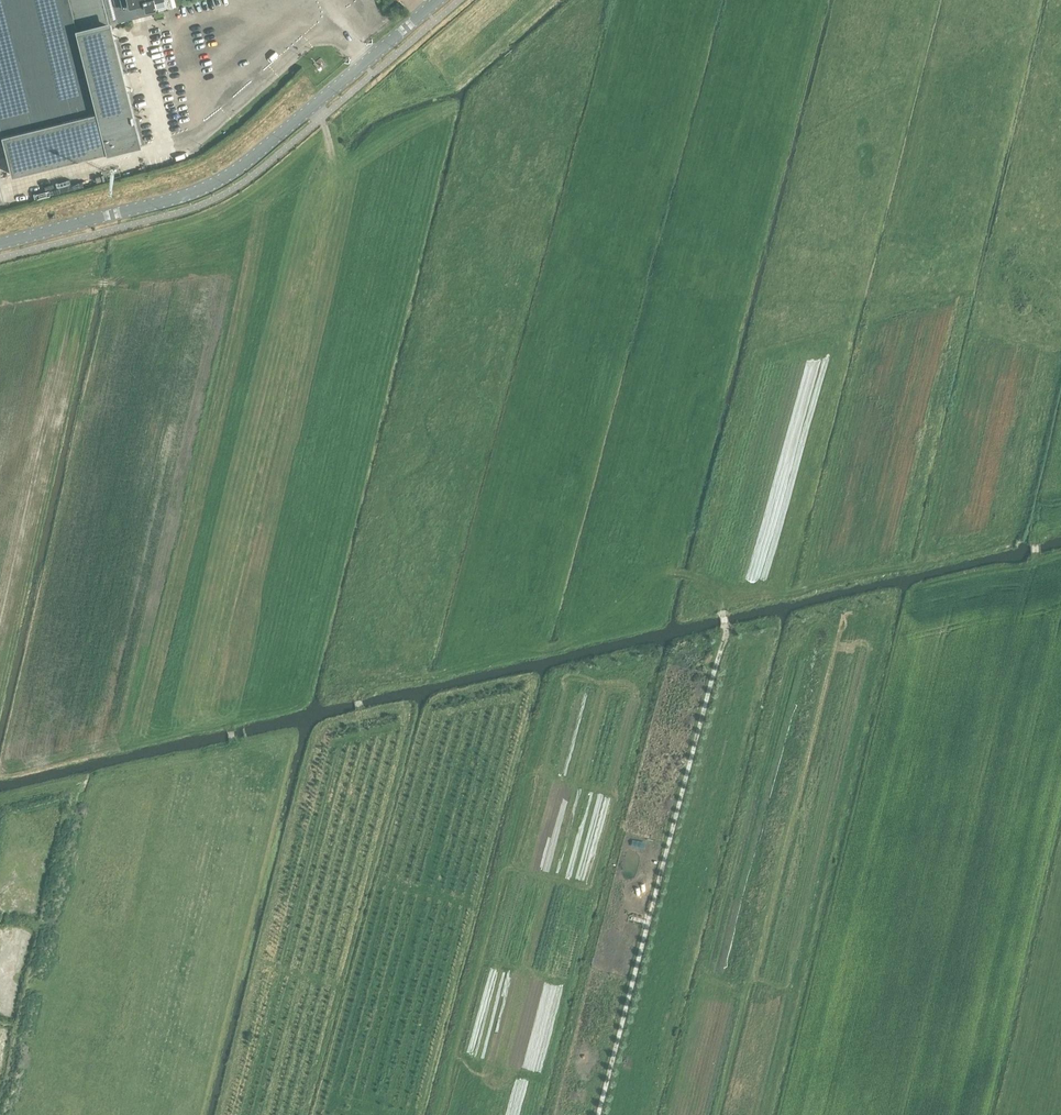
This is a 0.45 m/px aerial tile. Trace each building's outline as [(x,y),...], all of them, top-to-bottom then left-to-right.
[(140,143),(104,0),(0,0),(0,124),(13,175),(140,143)] [(162,0),(114,0),(119,22),(120,21),(149,14),(147,8),(156,6),(158,12),(165,10),(162,0)] [(596,1083),(597,1075),(586,1073),(585,1081),(596,1083)]
